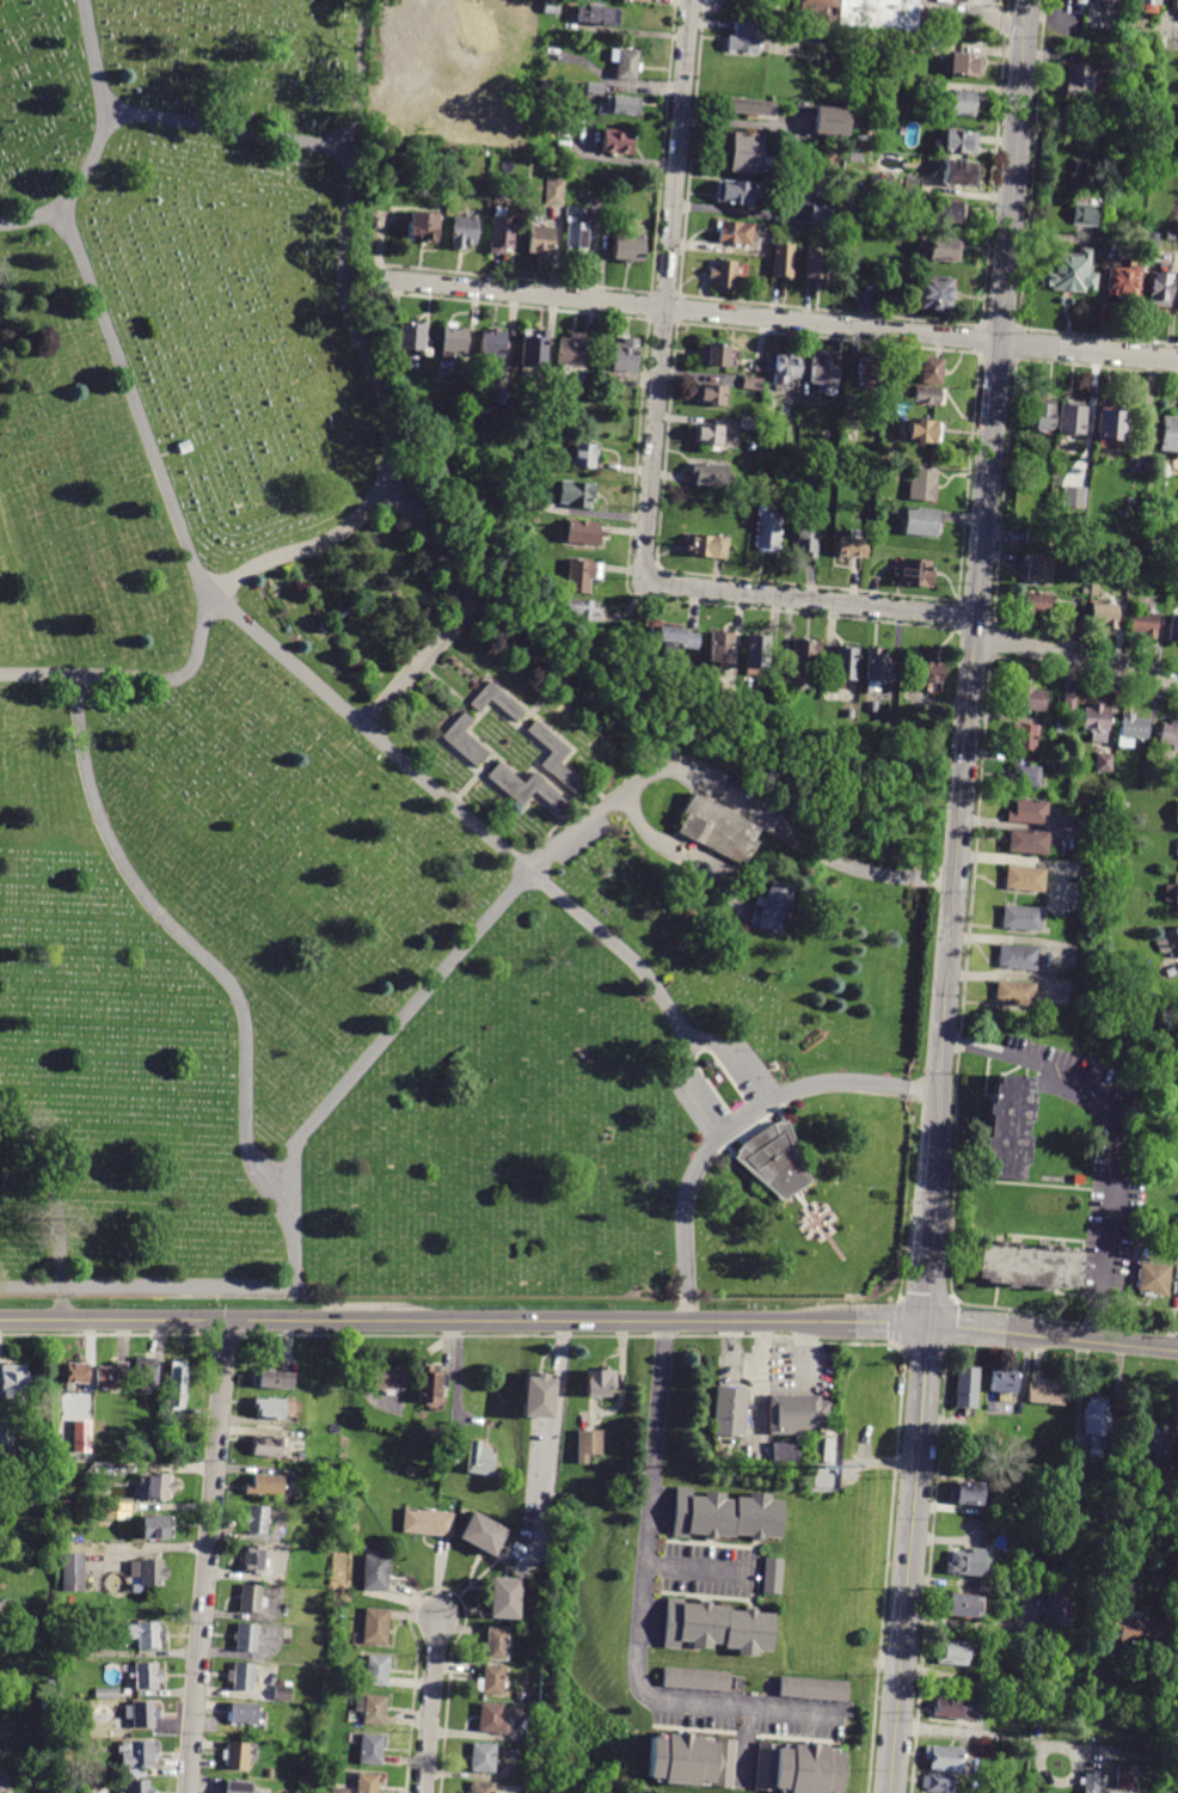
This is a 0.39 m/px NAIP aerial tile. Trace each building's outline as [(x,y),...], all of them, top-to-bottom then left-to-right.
[(542,13),(545,0),(553,0),(560,1),(559,16),(542,13)] [(799,14),(800,0),(836,0),(835,24),(815,24),(815,16),(799,14)] [(839,25),(841,0),(917,0),(915,31),(839,25)] [(1135,6),(1135,0),(1160,0),(1160,12),(1147,12),(1147,6),(1135,6)] [(618,11),(616,25),(577,22),(578,6),(618,11)] [(759,27),(756,54),(726,51),(728,37),(734,37),(735,23),(759,25),(759,27)] [(786,41),(786,38),(828,42),(826,62),(784,57),(786,41)] [(908,48),(908,38),(925,39),(924,50),(908,48)] [(637,81),(616,79),(618,62),(611,61),(612,48),(639,50),(637,81)] [(982,77),(951,74),(952,53),(984,56),(982,77)] [(1099,67),(1099,56),(1113,57),(1113,68),(1099,67)] [(1093,102),(1066,99),(1068,63),(1096,66),(1096,67),(1099,68),(1098,77),(1094,77),(1093,102)] [(919,91),(903,90),(904,78),(920,79),(919,91)] [(602,84),(602,93),(587,92),(587,82),(602,84)] [(950,115),(952,90),(978,92),(977,102),(974,102),(973,116),(950,115)] [(608,96),(640,99),(639,115),(607,111),(607,115),(597,114),(599,100),(607,102),(608,96)] [(772,116),(757,115),(757,118),(746,118),(746,114),(729,112),(729,110),(724,110),(725,98),(730,99),(730,97),(773,100),(772,116)] [(816,108),(848,110),(846,137),(814,134),(816,108)] [(603,128),(634,131),(632,155),(601,153),(603,128)] [(976,154),(944,152),(945,128),(978,130),(976,154)] [(761,173),(730,171),(734,131),(765,135),(761,173)] [(971,185),(941,183),(943,158),(973,160),(973,163),(977,163),(976,183),(971,183),(971,185)] [(1074,175),(1075,160),(1087,160),(1086,175),(1074,175)] [(891,183),(884,182),(885,173),(892,175),(891,183)] [(919,192),(903,191),(904,177),(921,178),(919,192)] [(565,180),(564,204),(545,203),(547,179),(565,180)] [(717,202),(718,180),(753,183),(750,206),(717,202)] [(816,188),(816,185),(832,186),(830,198),(815,196),(816,188)] [(957,224),(929,221),(932,198),(959,201),(959,203),(964,203),(963,221),(958,221),(957,224)] [(1096,203),(1072,203),(1071,224),(1095,224),(1096,203)] [(828,207),(829,207),(828,225),(810,222),(812,206),(828,207)] [(582,224),(589,225),(587,259),(576,258),(576,255),(566,255),(569,222),(566,222),(569,207),(584,208),(582,224)] [(411,212),(438,213),(437,240),(429,240),(429,241),(406,240),(407,222),(411,222),(411,212)] [(477,216),(476,244),(464,243),(464,249),(452,247),(454,214),(477,216)] [(515,218),(513,247),(504,246),(504,253),(489,252),(491,215),(515,218)] [(718,243),(719,232),(716,232),(717,221),(754,225),(751,246),(718,243)] [(551,259),(536,259),(536,252),(527,251),(529,225),(553,227),(551,259)] [(645,233),(643,261),(614,258),(616,235),(636,237),(636,233),(645,233)] [(957,237),(957,239),(961,239),(959,257),(956,257),(956,259),(940,258),(938,261),(932,261),(929,258),(931,246),(927,246),(928,235),(957,237)] [(772,275),(774,244),(794,245),(792,277),(781,276),(781,275),(772,275)] [(1096,270),(1093,287),(1084,287),(1084,292),(1051,289),(1051,284),(1041,284),(1042,270),(1049,271),(1051,250),(1076,252),(1076,245),(1088,246),(1086,269),(1096,270)] [(827,283),(815,282),(815,279),(805,277),(808,249),(829,251),(827,283)] [(713,287),(714,279),(708,279),(710,268),(716,268),(716,259),(737,262),(735,289),(713,287)] [(1140,268),(1136,299),(1127,298),(1127,305),(1115,304),(1116,296),(1106,296),(1109,268),(1129,270),(1129,267),(1140,268)] [(1147,304),(1149,273),(1171,275),(1168,306),(1147,304)] [(947,310),(944,310),(941,311),(935,311),(933,308),(919,307),(921,275),(950,277),(947,310)] [(877,311),(858,308),(860,290),(879,293),(877,311)] [(397,349),(399,320),(427,323),(424,351),(397,349)] [(455,323),(455,326),(466,326),(465,353),(441,351),(442,326),(446,328),(446,322),(455,323)] [(498,328),(497,331),(505,331),(504,357),(480,356),(481,330),(491,330),(492,328),(498,328)] [(522,367),(524,329),(547,330),(545,368),(522,367)] [(585,335),(582,367),(557,365),(559,337),(570,338),(570,332),(585,335)] [(634,372),(612,371),(613,343),(621,344),(621,338),(637,339),(634,372)] [(729,344),(726,367),(706,366),(707,362),(701,362),(702,344),(707,345),(707,343),(729,344)] [(839,353),(835,394),(820,393),(821,384),(811,383),(814,351),(839,353)] [(787,378),(786,385),(774,384),(777,356),(785,357),(785,355),(793,355),(793,357),(802,359),(799,379),(787,378)] [(940,385),(920,384),(921,371),(914,369),(915,359),(922,359),(922,357),(943,359),(940,385)] [(857,387),(860,360),(879,361),(876,388),(857,387)] [(765,373),(754,373),(755,365),(765,366),(765,373)] [(744,377),(763,379),(762,391),(743,388),(744,377)] [(726,387),(724,406),(697,403),(699,385),(726,387)] [(499,387),(509,387),(507,405),(496,405),(497,386),(499,387)] [(913,404),(914,386),(943,388),(941,406),(913,404)] [(1027,429),(1030,397),(1054,399),(1053,430),(1027,429)] [(1059,430),(1061,402),(1087,404),(1085,433),(1059,430)] [(1117,447),(1097,446),(1099,409),(1125,411),(1123,437),(1117,437),(1117,447)] [(741,417),(761,418),(760,430),(740,429),(741,417)] [(1160,417),(1177,418),(1177,458),(1176,458),(1176,451),(1159,449),(1160,417)] [(937,442),(909,440),(912,421),(938,422),(937,442)] [(699,424),(724,427),(723,446),(698,443),(699,424)] [(860,427),(858,441),(842,439),(845,424),(860,427)] [(188,440),(192,451),(180,454),(176,445),(188,440)] [(597,445),(597,453),(601,453),(600,470),(572,466),(575,442),(597,445)] [(728,464),(726,487),(695,485),(697,476),(692,476),(693,461),(728,464)] [(909,500),(913,467),(938,470),(934,502),(909,500)] [(595,483),(594,498),(591,498),(590,510),(567,508),(567,503),(558,503),(560,479),(595,483)] [(1087,489),(1090,489),(1088,504),(1068,503),(1069,488),(1087,489)] [(524,498),(523,509),(505,508),(505,497),(524,498)] [(756,549),(760,506),(771,507),(769,516),(780,518),(779,550),(756,549)] [(937,537),(904,534),(907,507),(939,510),(937,537)] [(600,524),(599,545),(565,543),(567,520),(600,524)] [(799,524),(820,525),(816,559),(805,558),(805,553),(796,552),(799,524)] [(1027,527),(1044,528),(1042,545),(1026,544),(1027,527)] [(689,533),(728,536),(725,558),(693,556),(693,551),(689,551),(689,533)] [(840,538),(864,540),(864,545),(869,545),(867,559),(839,556),(840,538)] [(1141,547),(1143,547),(1142,563),(1129,562),(1130,546),(1141,547)] [(1029,556),(1054,557),(1051,582),(1027,581),(1029,556)] [(932,587),(901,585),(903,558),(928,559),(927,569),(934,569),(932,587)] [(602,580),(590,579),(589,594),(562,592),(563,580),(569,580),(570,559),(597,562),(597,564),(603,564),(602,580)] [(1050,614),(1020,613),(1020,602),(1025,602),(1025,593),(1051,595),(1050,614)] [(597,623),(579,620),(579,617),(573,617),(573,612),(565,611),(566,598),(594,600),(593,608),(599,610),(597,623)] [(1118,605),(1117,629),(1105,629),(1105,624),(1091,623),(1092,602),(1118,605)] [(1155,638),(1143,638),(1143,634),(1129,632),(1131,612),(1158,614),(1155,638)] [(1171,616),(1177,616),(1177,642),(1168,642),(1171,616)] [(700,634),(699,650),(681,649),(681,643),(677,643),(676,657),(664,657),(664,642),(657,642),(658,637),(651,637),(652,626),(688,628),(688,634),(700,634)] [(732,662),(728,662),(728,666),(725,665),(725,671),(719,669),(719,661),(711,661),(712,634),(734,635),(732,662)] [(747,666),(748,635),(771,636),(768,668),(747,666)] [(794,641),(821,642),(821,654),(815,654),(814,673),(792,672),(794,641)] [(855,681),(835,680),(838,645),(847,647),(847,648),(859,649),(855,681)] [(878,694),(866,693),(869,648),(881,649),(881,654),(890,654),(889,669),(892,671),(891,683),(879,683),(878,694)] [(918,681),(916,681),(919,651),(935,653),(935,660),(944,660),(941,684),(918,681)] [(472,705),(481,712),(491,700),(521,726),(533,712),(493,680),(472,705)] [(1030,712),(1023,711),(1023,709),(1019,709),(1020,685),(1032,686),(1032,690),(1045,691),(1044,710),(1030,709),(1030,712)] [(1063,716),(1065,696),(1076,697),(1074,716),(1063,716)] [(877,712),(869,712),(870,702),(878,702),(877,712)] [(1109,709),(1106,742),(1091,741),(1092,728),(1081,727),(1084,706),(1091,708),(1091,703),(1103,704),(1103,709),(1109,709)] [(447,740),(481,767),(495,752),(471,732),(478,722),(468,714),(447,740)] [(1147,740),(1121,739),(1123,714),(1134,715),(1134,720),(1148,720),(1147,740)] [(533,730),(557,751),(545,765),(583,797),(591,788),(565,766),(578,751),(542,720),(533,730)] [(1075,734),(1056,732),(1057,721),(1076,722),(1075,734)] [(1170,721),(1177,722),(1177,753),(1177,759),(1161,755),(1164,743),(1158,743),(1160,726),(1168,727),(1170,721)] [(1036,752),(1016,749),(1018,735),(1013,735),(1014,723),(1038,726),(1036,752)] [(1112,755),(1111,772),(1096,771),(1097,754),(1112,755)] [(492,777),(527,806),(538,793),(564,814),(573,802),(539,773),(532,783),(505,761),(492,777)] [(1055,761),(1073,764),(1072,775),(1054,772),(1055,761)] [(1039,785),(1010,784),(1011,773),(1014,775),(1014,764),(1041,766),(1039,785)] [(691,794),(671,831),(736,864),(755,828),(691,794)] [(1128,808),(1116,808),(1116,797),(1128,798),(1128,808)] [(1007,821),(1008,809),(1014,810),(1016,798),(1048,801),(1045,824),(1007,821)] [(1047,853),(1007,851),(1010,827),(1048,831),(1047,853)] [(1043,891),(1005,889),(1006,865),(1044,868),(1043,891)] [(760,882),(750,913),(778,922),(787,891),(760,882)] [(1166,883),(1177,884),(1177,913),(1176,913),(1177,902),(1165,901),(1166,883)] [(1002,928),(1004,905),(1042,907),(1041,930),(1002,928)] [(1164,934),(1177,927),(1177,957),(1176,959),(1172,950),(1161,955),(1156,944),(1166,940),(1164,934)] [(1036,969),(998,967),(1000,944),(1037,947),(1036,969)] [(1162,969),(1177,962),(1177,974),(1167,979),(1162,969)] [(995,1003),(996,980),(1035,983),(1033,1005),(995,1003)] [(994,1077),(983,1175),(1027,1180),(1037,1082),(994,1077)] [(732,1159),(775,1204),(806,1183),(779,1120),(763,1124),(741,1139),(732,1159)] [(1136,1242),(1137,1224),(1154,1225),(1152,1243),(1136,1242)] [(980,1244),(976,1283),(1081,1291),(1082,1250),(980,1244)] [(1170,1296),(1139,1293),(1142,1262),(1173,1266),(1170,1296)] [(128,1361),(128,1383),(118,1383),(118,1393),(108,1393),(108,1390),(96,1390),(96,1366),(113,1366),(113,1361),(128,1361)] [(88,1363),(87,1384),(65,1384),(65,1377),(59,1377),(59,1363),(88,1363)] [(157,1365),(155,1389),(131,1387),(134,1363),(157,1365)] [(2,1396),(0,1396),(0,1365),(25,1364),(25,1405),(2,1405),(2,1396)] [(434,1366),(434,1372),(443,1372),(441,1403),(419,1402),(422,1365),(434,1366)] [(186,1367),(184,1409),(167,1408),(170,1366),(186,1367)] [(975,1418),(963,1418),(964,1408),(955,1407),(958,1366),(980,1369),(975,1418)] [(404,1367),(404,1389),(373,1389),(373,1369),(404,1367)] [(1016,1402),(998,1401),(999,1391),(992,1391),(993,1370),(1018,1371),(1016,1402)] [(293,1372),(292,1391),(259,1390),(259,1387),(252,1385),(252,1371),(293,1372)] [(616,1371),(616,1396),(587,1397),(585,1371),(616,1371)] [(546,1373),(545,1378),(556,1379),(552,1419),(522,1416),(526,1377),(535,1377),(536,1372),(546,1373)] [(1041,1382),(1067,1384),(1065,1406),(1029,1402),(1031,1381),(1041,1382)] [(717,1388),(712,1436),(743,1438),(747,1390),(717,1388)] [(768,1396),(768,1434),(817,1436),(817,1427),(829,1427),(830,1401),(818,1401),(818,1396),(768,1396)] [(1086,1402),(1088,1402),(1090,1396),(1109,1399),(1108,1405),(1111,1405),(1109,1437),(1106,1437),(1106,1450),(1092,1449),(1092,1436),(1082,1434),(1086,1402)] [(299,1401),(299,1416),(283,1416),(283,1420),(254,1419),(254,1408),(250,1408),(250,1399),(299,1401)] [(12,1448),(0,1447),(0,1422),(23,1422),(22,1438),(12,1438),(12,1448)] [(186,1422),(197,1425),(195,1440),(184,1439),(186,1422)] [(1171,1426),(1168,1469),(1154,1468),(1155,1454),(1140,1452),(1142,1424),(1171,1426)] [(88,1428),(87,1445),(80,1445),(81,1428),(88,1428)] [(603,1431),(603,1455),(589,1455),(589,1464),(578,1464),(578,1430),(603,1431)] [(253,1436),(283,1438),(282,1458),(251,1456),(253,1436)] [(832,1463),(821,1462),(823,1438),(833,1439),(832,1463)] [(481,1442),(480,1446),(492,1449),(491,1455),(497,1455),(495,1475),(467,1471),(472,1440),(481,1442)] [(772,1442),(772,1464),(798,1464),(798,1443),(772,1442)] [(460,1444),(456,1464),(446,1462),(449,1443),(460,1444)] [(110,1463),(110,1476),(93,1476),(93,1463),(110,1463)] [(12,1470),(12,1486),(2,1486),(2,1470),(12,1470)] [(168,1474),(168,1482),(173,1482),(173,1493),(168,1493),(168,1500),(147,1500),(147,1486),(139,1486),(139,1473),(168,1474)] [(1166,1473),(1177,1474),(1177,1493),(1165,1492),(1166,1473)] [(282,1475),(281,1497),(244,1494),(244,1483),(251,1483),(252,1474),(282,1475)] [(983,1504),(956,1501),(957,1481),(981,1483),(980,1495),(984,1497),(983,1504)] [(676,1487),(671,1536),(688,1537),(688,1535),(705,1536),(705,1538),(717,1540),(717,1537),(735,1538),(735,1535),(750,1536),(750,1540),(762,1541),(762,1537),(780,1538),(783,1501),(769,1500),(771,1494),(750,1493),(749,1498),(736,1497),(736,1500),(724,1499),(724,1493),(704,1492),(704,1498),(692,1497),(692,1488),(676,1487)] [(113,1503),(112,1520),(98,1520),(98,1503),(113,1503)] [(268,1506),(265,1535),(245,1532),(246,1523),(243,1522),(244,1514),(246,1514),(247,1505),(268,1506)] [(455,1513),(453,1537),(401,1532),(405,1507),(455,1513)] [(509,1529),(493,1556),(459,1538),(473,1510),(509,1529)] [(171,1516),(172,1538),(142,1540),(141,1517),(171,1516)] [(263,1546),(263,1559),(268,1559),(268,1567),(263,1567),(263,1573),(241,1572),(243,1562),(239,1562),(239,1554),(243,1554),(244,1544),(263,1546)] [(986,1563),(984,1577),(945,1574),(946,1563),(952,1563),(952,1552),(970,1553),(971,1548),(983,1549),(982,1563),(986,1563)] [(84,1554),(84,1591),(62,1591),(63,1553),(84,1554)] [(388,1555),(387,1592),(363,1591),(364,1554),(388,1555)] [(765,1558),(762,1593),(779,1595),(783,1559),(765,1558)] [(162,1560),(162,1567),(167,1567),(167,1579),(162,1579),(162,1585),(140,1585),(140,1578),(129,1578),(129,1561),(140,1561),(140,1560),(162,1560)] [(53,1561),(51,1569),(43,1568),(43,1561),(53,1561)] [(513,1579),(522,1579),(520,1620),(489,1617),(491,1578),(513,1579)] [(995,1593),(978,1592),(980,1581),(995,1583),(995,1593)] [(260,1585),(259,1597),(265,1598),(264,1608),(259,1608),(259,1613),(238,1610),(239,1601),(235,1601),(237,1593),(240,1593),(241,1584),(260,1585)] [(1047,1604),(1048,1593),(1070,1596),(1068,1627),(1044,1624),(1047,1604)] [(982,1597),(981,1617),(940,1615),(943,1595),(982,1597)] [(665,1602),(665,1644),(773,1651),(774,1608),(665,1602)] [(389,1610),(385,1646),(362,1644),(366,1607),(389,1610)] [(1160,1645),(1118,1641),(1118,1638),(1113,1638),(1115,1633),(1104,1632),(1105,1613),(1122,1614),(1122,1609),(1139,1610),(1137,1621),(1161,1623),(1160,1645)] [(159,1623),(159,1630),(164,1630),(164,1641),(159,1641),(159,1650),(137,1651),(137,1647),(128,1647),(128,1626),(137,1624),(137,1623),(159,1623)] [(257,1624),(256,1636),(262,1636),(260,1646),(257,1645),(256,1652),(235,1651),(237,1640),(232,1640),(232,1632),(237,1632),(238,1623),(257,1624)] [(489,1627),(509,1628),(508,1660),(487,1660),(489,1627)] [(968,1666),(935,1664),(937,1651),(943,1651),(944,1640),(969,1641),(968,1666)] [(389,1657),(386,1687),(364,1684),(368,1654),(389,1657)] [(157,1663),(157,1671),(162,1671),(162,1681),(157,1682),(157,1690),(135,1690),(135,1664),(157,1663)] [(254,1664),(253,1673),(257,1675),(257,1684),(253,1684),(252,1691),(231,1690),(232,1682),(226,1681),(227,1670),(234,1670),(234,1663),(254,1664)] [(484,1665),(505,1666),(504,1695),(483,1694),(484,1665)] [(965,1675),(982,1676),(981,1694),(964,1693),(965,1675)] [(662,1676),(661,1691),(743,1696),(743,1682),(662,1676)] [(276,1684),(290,1685),(289,1701),(272,1700),(274,1684),(276,1684)] [(778,1685),(778,1699),(847,1703),(847,1688),(778,1685)] [(118,1687),(118,1699),(96,1699),(96,1688),(118,1687)] [(386,1696),(384,1726),(362,1725),(363,1712),(354,1712),(355,1697),(364,1697),(364,1695),(386,1696)] [(982,1719),(934,1716),(935,1695),(983,1699),(982,1719)] [(153,1702),(153,1709),(158,1709),(159,1721),(153,1721),(153,1728),(131,1728),(131,1719),(124,1719),(124,1706),(131,1706),(131,1703),(153,1702)] [(231,1702),(258,1705),(257,1711),(264,1712),(263,1720),(258,1720),(258,1726),(229,1724),(231,1702)] [(505,1705),(503,1722),(509,1724),(509,1734),(478,1731),(480,1702),(505,1705)] [(1035,1721),(1035,1706),(1045,1707),(1044,1722),(1033,1722),(1035,1721)] [(1160,1743),(1154,1742),(1156,1721),(1164,1722),(1160,1743)] [(73,1727),(72,1734),(61,1734),(61,1726),(73,1727)] [(382,1736),(380,1766),(358,1763),(361,1733),(382,1736)] [(649,1736),(644,1782),(716,1788),(717,1742),(649,1736)] [(152,1742),(152,1750),(158,1749),(158,1763),(153,1764),(153,1768),(122,1768),(122,1752),(117,1752),(117,1745),(121,1745),(121,1742),(152,1742)] [(228,1742),(247,1742),(246,1770),(225,1769),(226,1760),(220,1760),(220,1750),(227,1750),(228,1742)] [(497,1744),(495,1773),(471,1771),(472,1743),(497,1744)] [(959,1773),(927,1770),(928,1760),(924,1760),(925,1745),(962,1748),(959,1773)] [(759,1788),(806,1792),(842,1792),(842,1752),(759,1746),(759,1788)] [(1137,1789),(1117,1788),(1118,1766),(1139,1766),(1137,1789)] [(1113,1792),(1137,1792),(1084,1792),(1085,1770),(1099,1771),(1098,1791),(1113,1792)] [(379,1774),(377,1792),(356,1792),(357,1773),(379,1774)] [(953,1775),(952,1792),(950,1792),(938,1792),(926,1792),(926,1788),(921,1787),(924,1775),(927,1775),(927,1773),(953,1775)] [(153,1788),(153,1792),(118,1792),(127,1792),(127,1781),(148,1781),(148,1788),(153,1788)] [(252,1782),(251,1792),(223,1792),(223,1781),(225,1781),(252,1782)] [(495,1783),(493,1792),(470,1792),(471,1781),(495,1783)] [(332,1785),(332,1792),(348,1792),(348,1785),(332,1785)]
